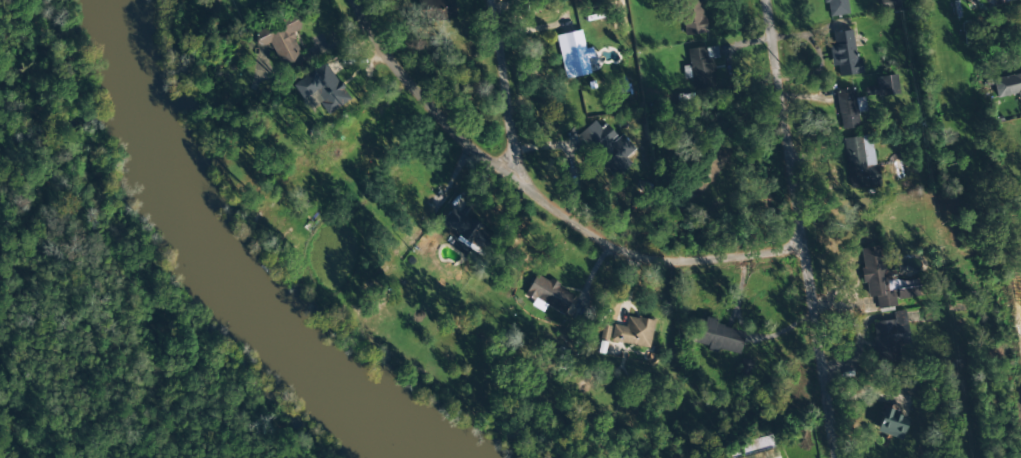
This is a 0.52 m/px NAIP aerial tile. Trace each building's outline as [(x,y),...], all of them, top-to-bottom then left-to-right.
[(700,0),(679,0),(683,36),(704,33),(700,0)] [(847,0),(824,0),(826,17),(848,15),(847,0)] [(900,10),(898,0),(879,0),(881,13),(900,10)] [(278,66),(299,60),(290,31),(301,28),(297,14),(254,27),(260,47),(272,43),(278,66)] [(560,35),(569,79),(590,74),(580,30),(560,35)] [(831,33),(833,45),(828,46),(832,66),(837,66),(838,77),(859,74),(852,30),(831,33)] [(687,50),(689,67),(683,68),(684,79),(691,78),(692,90),(715,87),(712,59),(718,58),(717,46),(687,50)] [(328,114),(350,101),(326,63),(292,84),(302,99),(314,92),(328,114)] [(1019,100),(1020,100),(1020,72),(992,80),(996,98),(1017,93),(1019,100)] [(876,97),(897,95),(895,75),(874,77),(876,97)] [(854,99),(853,88),(836,90),(840,129),(859,127),(857,112),(865,112),(864,98),(854,99)] [(635,150),(622,134),(617,138),(606,124),(601,129),(594,121),(577,135),(614,178),(631,164),(625,158),(635,150)] [(849,188),(878,185),(872,135),(843,138),(849,188)] [(711,184),(727,156),(712,147),(696,175),(711,184)] [(459,233),(455,241),(483,255),(489,244),(483,241),(489,229),(449,209),(442,224),(459,233)] [(861,248),(865,298),(875,297),(876,308),(897,307),(896,300),(917,298),(916,286),(906,287),(906,280),(895,281),(895,270),(884,271),(882,247),(861,248)] [(574,294),(534,275),(524,295),(564,314),(574,294)] [(872,322),(877,364),(898,361),(896,346),(909,344),(905,311),(893,312),(893,320),(872,322)] [(610,341),(649,348),(654,321),(627,316),(625,327),(613,325),(610,341)] [(743,331),(714,325),(715,322),(695,317),(689,342),(707,346),(707,349),(738,356),(743,331)] [(610,326),(602,325),(600,339),(608,341),(610,326)] [(901,439),(907,416),(882,409),(876,433),(901,439)] [(779,448),(770,449),(769,438),(743,440),(744,449),(764,448),(764,455),(735,457),(779,457),(779,448)]
